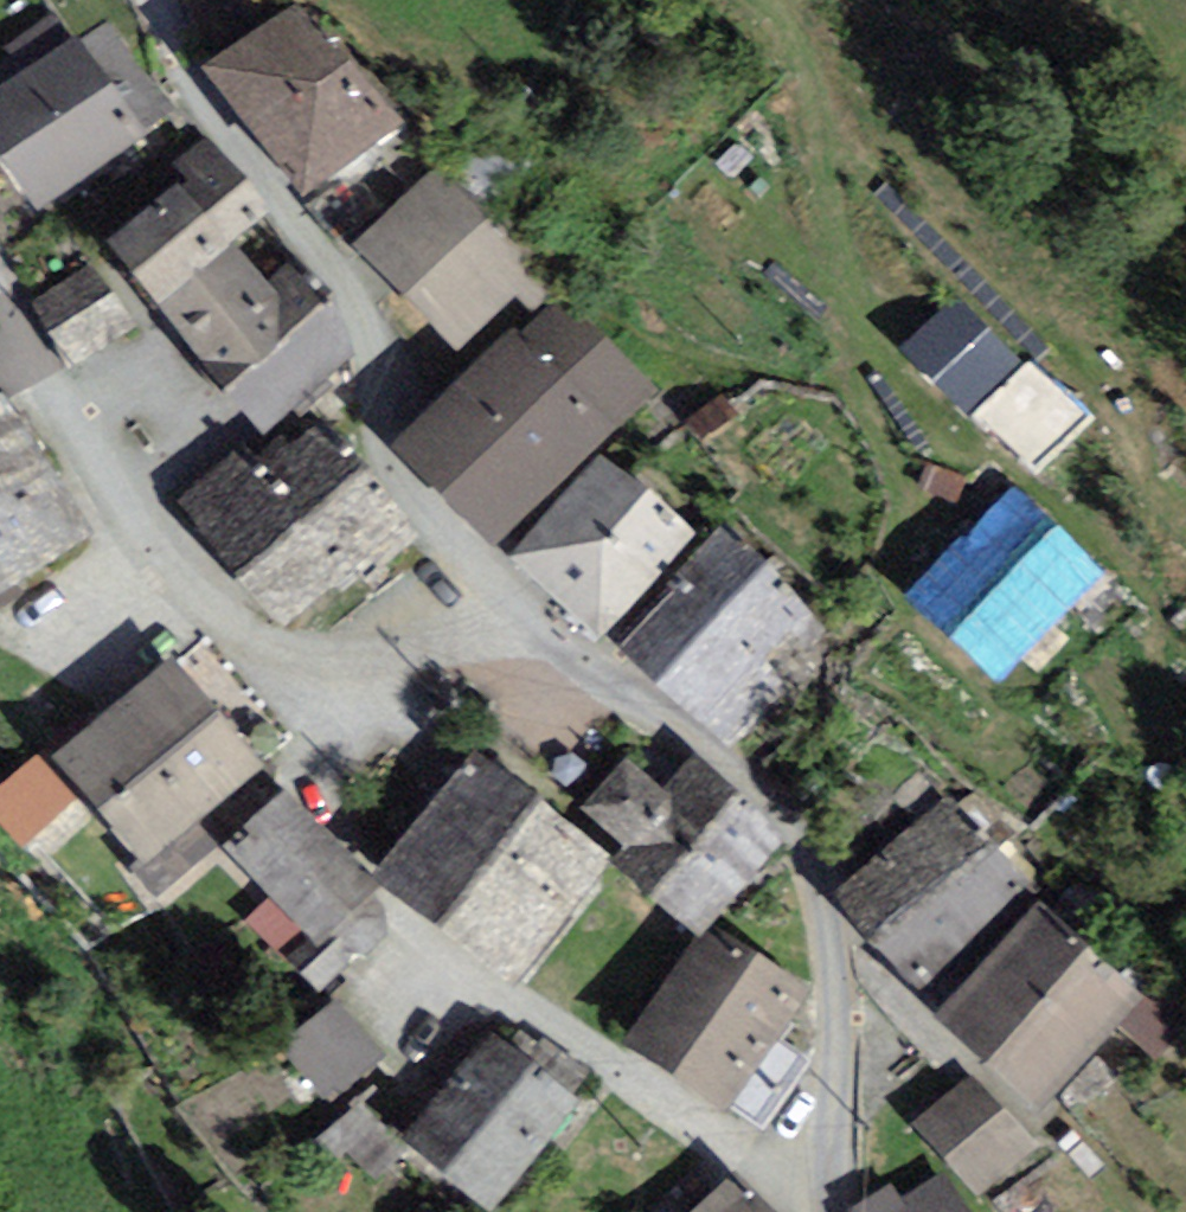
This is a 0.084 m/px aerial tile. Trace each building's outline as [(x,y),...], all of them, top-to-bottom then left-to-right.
[(203,68),(305,199),(403,124),(308,0),(298,0),(203,68)] [(109,15),(0,87),(0,154),(37,208),(174,114),(109,15)] [(187,180),(109,242),(156,304),(232,242),(269,214),(208,137),(175,164),(187,180)] [(467,144),(355,242),(454,354),(566,256),(467,144)] [(266,283),(232,242),(156,304),(223,387),(321,307),(287,266),(266,283)] [(93,264),(32,302),(67,370),(135,327),(93,264)] [(559,294),(391,444),(494,547),(658,394),(559,294)] [(1088,421),(954,295),(903,349),(1037,475),(1088,421)] [(359,353),(321,307),(223,387),(261,436),(359,353)] [(34,572),(95,533),(3,390),(0,392),(0,519),(34,572)] [(410,536),(318,424),(261,471),(243,449),(181,500),(283,622),(354,564),(363,575),(410,536)] [(602,453),(505,560),(597,643),(698,531),(602,453)] [(1109,576),(1015,484),(901,599),(996,691),(1109,576)] [(0,519),(0,594),(34,572),(0,519)] [(770,574),(720,526),(609,641),(658,688),(770,574)] [(818,617),(770,574),(658,688),(726,754),(792,687),(770,665),(818,617)] [(262,765),(174,655),(53,751),(140,861),(262,765)] [(473,750),(373,876),(512,985),(610,860),(473,750)] [(36,756),(0,786),(0,824),(23,846),(77,798),(36,756)] [(788,836),(693,756),(665,789),(626,756),(581,809),(623,845),(610,860),(696,933),(701,937),(711,925),(788,836)] [(381,891),(283,789),(223,847),(320,949),(381,891)] [(866,942),(987,842),(947,796),(829,898),(866,942)] [(987,842),(866,942),(918,990),(1027,881),(987,842)] [(810,986),(711,925),(701,937),(696,933),(620,1045),(726,1113),(810,986)] [(1090,945),(984,1062),(1039,1113),(1114,1027),(1155,1063),(1185,1027),(1090,945)] [(383,1054),(337,998),(280,1044),(326,1100),(383,1054)] [(495,1030),(404,1140),(491,1211),(493,1211),(584,1103),(495,1030)] [(909,1124),(942,1157),(1003,1108),(970,1076),(909,1124)] [(1038,1147),(1003,1108),(942,1157),(978,1197),(1038,1147)] [(945,1173),(901,1199),(882,1211),(969,1211),(945,1173)] [(690,1211),(775,1211),(755,1191),(748,1198),(726,1177),(690,1211)] [(850,1211),(882,1211),(901,1199),(891,1184),(849,1211),(850,1211)]
